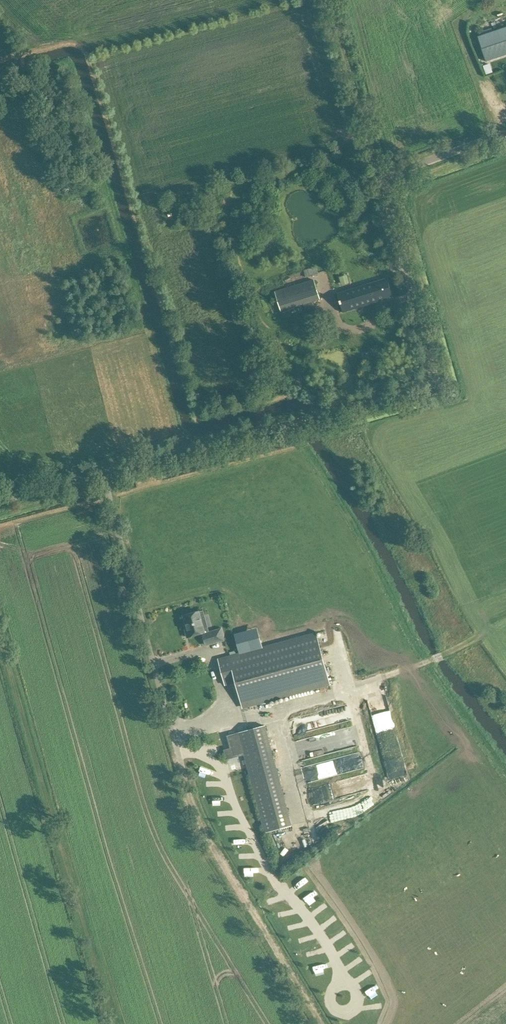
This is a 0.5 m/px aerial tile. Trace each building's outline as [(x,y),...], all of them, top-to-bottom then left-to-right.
[(486,61),(505,55),(505,26),(493,31),(492,28),(477,33),(478,36),(478,37),(486,61)] [(488,74),(495,71),(491,63),(484,65),(488,74)] [(318,274),(316,267),(304,270),(306,278),(318,274)] [(387,278),(378,281),(339,292),(341,302),(344,311),(393,297),(387,278)] [(281,311),(320,300),(314,280),(275,292),(281,311)] [(206,645),(210,644),(224,640),(221,629),(209,632),(208,628),(204,629),(201,616),(204,615),(203,611),(200,612),(199,611),(183,615),(187,630),(186,630),(187,637),(203,633),(206,645)] [(257,628),(234,634),(236,641),(239,654),(263,648),(257,628)] [(330,684),(317,633),(263,648),(239,654),(219,660),(226,685),(236,682),(243,707),(330,684)] [(387,698),(370,703),(374,718),(392,713),(387,698)] [(290,720),(295,734),(334,723),(329,708),(290,720)] [(248,770),(276,762),(266,726),(248,730),(238,733),(229,735),(229,736),(234,755),(244,753),(248,770)] [(276,762),(248,770),(265,834),(293,826),(276,762)] [(306,782),(312,780),(309,767),(303,769),(306,782)] [(338,784),(340,795),(364,790),(361,778),(338,784)]
